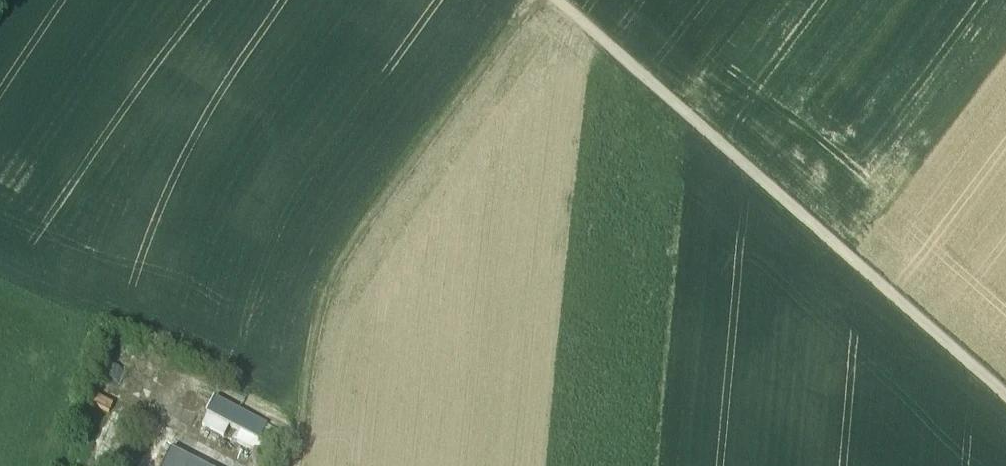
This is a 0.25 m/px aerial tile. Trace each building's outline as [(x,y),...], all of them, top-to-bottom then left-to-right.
[(216,397),(207,415),(283,448),(291,430),(216,397)] [(190,462),(170,452),(164,465),(188,465),(190,462)]
